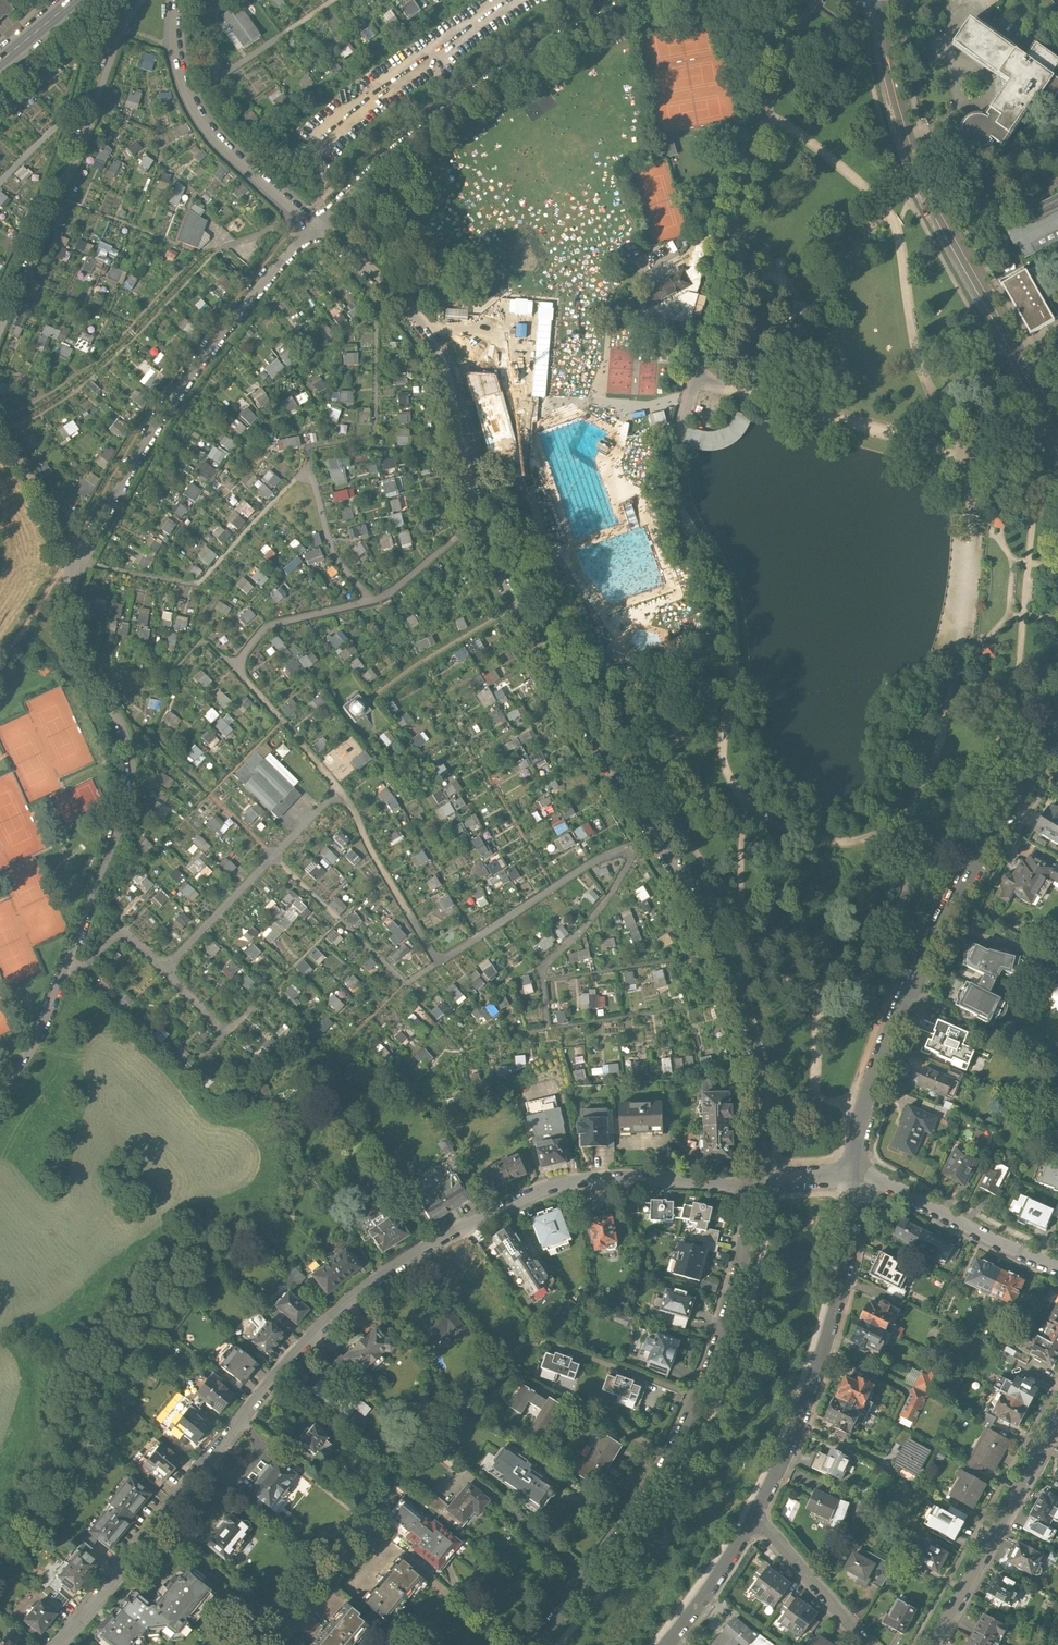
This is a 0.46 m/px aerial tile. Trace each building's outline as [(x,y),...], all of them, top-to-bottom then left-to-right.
[(13,12),(4,0),(0,0),(0,22),(13,12)] [(1052,0),(1032,0),(1030,1),(1041,16),(1056,6),(1052,0)] [(402,5),(407,19),(420,14),(415,1),(402,5)] [(381,16),(391,29),(400,22),(389,9),(381,16)] [(244,11),(227,22),(245,49),(262,37),(244,11)] [(1054,77),(1057,71),(1057,59),(1037,44),(1028,56),(972,15),(952,43),(1008,84),(983,116),(976,116),(970,118),(963,125),(961,130),(961,134),(961,139),(963,142),(968,148),(973,150),(976,151),(980,150),(986,148),(992,141),(1003,148),(1039,99),(1050,108),(1057,97),(1057,79),(1054,77)] [(143,50),(138,67),(151,71),(156,54),(143,50)] [(136,109),(143,91),(130,87),(124,105),(136,109)] [(26,102),(31,91),(24,88),(19,99),(26,102)] [(170,104),(170,91),(158,91),(158,104),(170,104)] [(186,122),(172,129),(176,137),(190,129),(186,122)] [(677,155),(671,136),(658,140),(663,159),(677,155)] [(133,154),(142,148),(137,141),(128,146),(133,154)] [(93,166),(103,169),(109,146),(99,144),(93,166)] [(188,150),(198,161),(204,156),(195,145),(188,150)] [(143,174),(153,158),(146,153),(136,169),(143,174)] [(106,176),(114,178),(121,159),(113,157),(106,176)] [(22,165),(14,174),(22,182),(30,173),(22,165)] [(178,204),(185,184),(177,181),(170,201),(178,204)] [(11,199),(7,196),(0,204),(0,207),(3,210),(11,199)] [(190,210),(178,241),(197,248),(207,220),(202,218),(190,210)] [(65,246),(71,234),(58,228),(53,240),(65,246)] [(689,324),(700,285),(714,232),(707,230),(699,236),(690,270),(685,273),(684,270),(638,295),(640,299),(636,301),(634,297),(621,305),(628,316),(669,340),(675,320),(689,324)] [(1035,252),(1057,241),(1057,231),(1037,242),(1031,245),(1035,252)] [(90,254),(94,244),(79,238),(75,248),(90,254)] [(671,240),(634,257),(644,278),(655,274),(651,266),(677,254),(671,240)] [(97,259),(106,261),(109,246),(100,244),(97,259)] [(61,260),(66,249),(59,245),(53,256),(61,260)] [(92,270),(96,259),(87,256),(83,267),(92,270)] [(116,285),(118,280),(124,282),(128,271),(112,266),(107,282),(116,285)] [(1026,271),(1003,284),(1032,334),(1055,321),(1054,320),(1057,318),(1057,315),(1032,269),(1027,272),(1026,271)] [(133,290),(140,278),(132,273),(125,286),(133,290)] [(502,340),(503,305),(481,305),(480,319),(479,319),(478,344),(513,345),(513,340),(502,340)] [(465,325),(466,308),(443,308),(443,324),(465,325)] [(343,314),(336,320),(342,329),(350,323),(343,314)] [(48,335),(57,339),(61,331),(45,324),(34,347),(42,350),(48,335)] [(326,339),(333,336),(329,328),(322,331),(326,339)] [(81,331),(75,348),(89,352),(94,335),(81,331)] [(63,344),(58,355),(66,359),(72,347),(63,344)] [(280,354),(289,366),(296,360),(287,349),(280,354)] [(358,351),(343,352),(344,364),(358,363),(358,351)] [(265,365),(270,377),(285,370),(279,358),(265,365)] [(140,380),(150,389),(159,380),(149,370),(140,380)] [(510,484),(524,480),(497,376),(467,374),(491,458),(502,454),(510,484)] [(312,383),(319,392),(328,385),(322,377),(312,383)] [(337,389),(336,401),(351,402),(352,390),(337,389)] [(418,410),(417,391),(398,392),(399,411),(418,410)] [(300,405),(292,394),(284,401),(292,411),(300,405)] [(238,413),(250,424),(257,416),(245,405),(238,413)] [(71,437),(79,432),(73,420),(56,428),(61,438),(70,434),(71,437)] [(698,446),(702,433),(689,430),(686,442),(690,443),(690,444),(690,445),(690,446),(691,447),(692,448),(693,448),(694,449),(695,449),(696,448),(697,448),(697,447),(698,446)] [(25,451),(38,444),(33,434),(19,442),(25,451)] [(219,443),(229,448),(233,439),(223,435),(219,443)] [(297,435),(274,440),(276,451),(299,446),(297,435)] [(226,453),(214,445),(207,456),(219,464),(226,453)] [(105,446),(95,462),(104,468),(114,452),(105,446)] [(343,455),(325,458),(328,478),(334,477),(335,484),(347,483),(343,455)] [(392,456),(381,460),(383,469),(395,466),(392,456)] [(197,476),(207,483),(216,471),(206,463),(197,476)] [(41,476),(49,474),(46,465),(38,468),(41,476)] [(269,489),(278,478),(268,469),(258,480),(269,489)] [(89,471),(77,491),(85,496),(97,476),(89,471)] [(394,480),(383,481),(383,495),(395,494),(394,480)] [(181,494),(193,500),(200,488),(188,482),(181,494)] [(264,498),(270,493),(262,482),(255,487),(264,498)] [(331,492),(333,501),(354,496),(351,486),(331,492)] [(396,497),(388,500),(391,510),(400,508),(396,497)] [(236,531),(245,520),(244,518),(252,509),(241,499),(223,519),(236,531)] [(176,501),(170,510),(181,518),(187,509),(176,501)] [(339,508),(340,519),(352,518),(350,506),(339,508)] [(1009,517),(997,515),(995,528),(1007,529),(1009,517)] [(538,531),(535,520),(522,524),(526,535),(538,531)] [(364,523),(346,527),(348,538),(366,534),(364,523)] [(220,544),(229,535),(218,525),(209,533),(220,544)] [(400,544),(411,541),(408,529),(397,532),(400,544)] [(379,545),(391,544),(390,535),(379,535),(379,545)] [(349,547),(355,556),(367,548),(362,539),(349,547)] [(297,540),(291,544),(297,554),(303,550),(297,540)] [(201,545),(194,556),(208,564),(215,554),(201,545)] [(317,546),(301,553),(306,563),(322,555),(317,546)] [(286,574),(301,560),(296,554),(281,568),(286,574)] [(258,586),(265,579),(254,568),(247,574),(258,586)] [(233,584),(245,594),(253,586),(240,576),(233,584)] [(276,589),(268,594),(274,602),(282,597),(276,589)] [(94,597),(93,614),(104,614),(105,598),(94,597)] [(226,615),(229,607),(216,601),(212,608),(226,615)] [(110,602),(109,617),(120,618),(122,603),(110,602)] [(148,629),(150,608),(138,607),(136,627),(148,629)] [(235,617),(243,625),(254,615),(246,607),(235,617)] [(161,611),(158,624),(167,626),(169,613),(161,611)] [(406,617),(412,626),(419,621),(413,612),(406,617)] [(174,615),(172,630),(183,632),(186,617),(174,615)] [(138,628),(136,640),(147,642),(149,630),(138,628)] [(332,648),(345,639),(339,629),(325,637),(332,648)] [(166,633),(166,644),(174,644),(174,633),(166,633)] [(419,650),(434,642),(430,634),(415,641),(419,650)] [(277,652),(284,646),(275,635),(268,641),(277,652)] [(343,660),(356,649),(349,642),(337,653),(343,660)] [(289,654),(294,660),(300,655),(291,644),(276,655),(280,661),(289,654)] [(996,659),(997,645),(983,644),(982,658),(996,659)] [(462,645),(451,651),(456,660),(467,654),(462,645)] [(312,651),(297,658),(302,669),(317,662),(312,651)] [(299,664),(291,657),(281,669),(289,676),(299,664)] [(348,663),(355,672),(362,666),(356,657),(348,663)] [(364,684),(375,676),(370,668),(358,675),(364,684)] [(493,668),(481,673),(486,684),(497,679),(493,668)] [(200,688),(208,680),(197,670),(189,677),(200,688)] [(478,672),(467,678),(472,687),(483,681),(478,672)] [(475,691),(481,705),(493,700),(487,686),(475,691)] [(222,710),(230,702),(217,689),(209,698),(222,710)] [(347,698),(340,704),(347,713),(354,722),(362,715),(370,709),(363,700),(355,691),(347,698)] [(315,708),(320,703),(319,702),(322,700),(316,695),(309,703),(315,708)] [(149,697),(143,713),(160,719),(166,703),(149,697)] [(389,701),(384,704),(389,713),(395,709),(389,701)] [(200,715),(208,724),(217,716),(208,707),(200,715)] [(490,723),(502,717),(498,707),(485,712),(490,723)] [(514,708),(505,713),(508,719),(517,715),(514,708)] [(167,710),(158,718),(170,730),(179,721),(167,710)] [(210,726),(217,732),(225,723),(218,717),(210,726)] [(530,728),(516,735),(519,743),(534,736),(530,728)] [(208,730),(199,736),(208,749),(216,743),(208,730)] [(420,730),(410,738),(416,747),(427,740),(420,730)] [(275,819),(299,794),(291,787),(296,781),(268,754),(272,750),(280,758),(288,751),(279,742),(281,739),(273,731),(230,776),(275,819)] [(515,736),(500,745),(504,752),(519,744),(515,736)] [(193,744),(182,755),(195,767),(205,756),(193,744)] [(348,760),(356,770),(369,759),(361,750),(348,760)] [(532,764),(543,759),(539,751),(528,756),(532,764)] [(511,765),(515,772),(528,765),(524,757),(511,765)] [(438,759),(431,763),(438,776),(446,772),(438,759)] [(153,780),(166,789),(172,779),(159,771),(153,780)] [(431,806),(460,789),(454,779),(425,797),(431,806)] [(385,786),(375,793),(382,802),(391,796),(385,786)] [(533,802),(535,808),(549,802),(546,796),(533,802)] [(385,801),(390,810),(398,806),(392,797),(385,801)] [(449,802),(452,810),(462,806),(459,799),(449,802)] [(155,801),(149,810),(161,818),(167,809),(155,801)] [(541,813),(551,804),(548,801),(538,810),(541,813)] [(439,819),(452,812),(446,802),(433,809),(439,819)] [(559,808),(563,817),(573,813),(569,804),(559,808)] [(1050,804),(1034,830),(1057,845),(1057,809),(1050,804)] [(248,824),(256,816),(247,807),(239,816),(248,824)] [(212,814),(203,826),(218,837),(227,826),(212,814)] [(470,815),(460,820),(464,828),(474,823),(470,815)] [(563,819),(551,824),(555,834),(567,829),(563,819)] [(459,821),(448,828),(453,835),(464,828),(459,821)] [(577,838),(591,833),(588,823),(573,828),(577,838)] [(330,839),(342,849),(350,840),(338,830),(330,839)] [(396,831),(387,836),(390,843),(400,838),(396,831)] [(569,833),(554,839),(558,850),(573,845),(569,833)] [(190,841),(199,849),(205,842),(197,834),(190,841)] [(492,853),(484,841),(481,843),(477,836),(470,840),(481,859),(492,853)] [(318,853),(331,864),(338,856),(325,845),(318,853)] [(351,848),(344,855),(353,865),(360,859),(351,848)] [(414,867),(426,859),(420,850),(408,858),(414,867)] [(182,866),(190,875),(207,860),(198,851),(182,866)] [(488,874),(503,868),(499,855),(484,860),(488,874)] [(1030,856),(1025,863),(1022,861),(1012,877),(1009,875),(1005,876),(1002,880),(1004,885),(1006,887),(1005,889),(1006,890),(1000,899),(1008,904),(1013,894),(1022,899),(1023,901),(1025,902),(1027,903),(1029,904),(1031,905),(1048,877),(1057,883),(1057,867),(1053,865),(1051,869),(1030,856)] [(314,880),(323,871),(311,860),(302,869),(314,880)] [(226,874),(233,868),(227,861),(220,867),(226,874)] [(475,880),(487,874),(481,862),(470,867),(475,880)] [(513,864),(486,877),(491,889),(519,876),(513,864)] [(166,875),(177,886),(185,878),(174,867),(166,875)] [(143,893),(153,884),(145,876),(135,885),(143,893)] [(429,891),(440,886),(435,876),(424,881),(429,891)] [(179,891),(189,901),(197,893),(186,883),(179,891)] [(649,897),(654,894),(649,883),(644,885),(649,897)] [(478,885),(471,888),(478,906),(485,904),(478,885)] [(635,890),(641,901),(649,897),(643,886),(635,890)] [(584,895),(593,902),(599,895),(590,888),(584,895)] [(158,908),(168,898),(159,890),(149,900),(158,908)] [(289,890),(279,900),(286,907),(273,920),(276,922),(289,909),(301,921),(310,911),(289,890)] [(440,912),(453,905),(447,895),(435,902),(440,912)] [(337,915),(345,907),(334,897),(326,904),(337,915)] [(629,940),(640,938),(632,908),(622,911),(629,940)] [(278,922),(285,929),(295,917),(288,911),(278,922)] [(350,911),(343,918),(354,929),(361,922),(350,911)] [(179,930),(189,920),(181,912),(171,921),(179,930)] [(384,927),(390,935),(386,938),(392,946),(404,937),(392,921),(384,927)] [(561,921),(554,924),(559,938),(567,935),(561,921)] [(247,943),(257,932),(250,926),(240,936),(247,943)] [(272,927),(262,936),(268,944),(279,935),(272,927)] [(332,930),(323,938),(332,947),(340,939),(332,930)] [(546,937),(539,942),(544,949),(551,944),(546,937)] [(203,949),(211,957),(220,948),(212,940),(203,949)] [(400,943),(388,959),(395,964),(407,948),(400,943)] [(241,953),(249,961),(258,952),(250,944),(241,953)] [(989,952),(974,944),(972,947),(969,949),(966,952),(964,955),(964,959),(965,962),(963,965),(986,976),(996,981),(1001,971),(1016,975),(1021,958),(990,949),(989,952)] [(313,962),(320,954),(313,948),(306,955),(313,962)] [(568,952),(570,962),(590,958),(588,948),(568,952)] [(367,958),(361,966),(366,971),(373,963),(367,958)] [(487,978),(496,973),(488,958),(479,964),(487,978)] [(227,979),(238,969),(230,960),(219,971),(227,979)] [(298,974),(306,967),(301,961),(293,968),(298,974)] [(656,988),(668,985),(663,968),(651,971),(656,988)] [(477,990),(485,983),(475,970),(467,977),(477,990)] [(623,971),(624,984),(633,984),(633,971),(623,971)] [(971,971),(969,976),(977,979),(979,974),(971,971)] [(531,974),(522,975),(523,993),(533,992),(531,974)] [(989,993),(996,981),(986,976),(980,988),(989,993)] [(94,987),(102,994),(108,987),(100,980),(94,987)] [(1007,1002),(989,993),(980,988),(967,982),(966,985),(964,986),(962,987),(960,990),(958,993),(957,997),(958,1001),(956,1005),(978,1016),(978,1018),(980,1020),(980,1021),(981,1023),(982,1025),(984,1026),(985,1026),(988,1027),(990,1026),(991,1025),(993,1026),(997,1018),(999,1019),(1001,1018),(1004,1016),(1005,1014),(1007,1012),(1007,1009),(1008,1007),(1008,1005),(1007,1002)] [(1053,984),(1045,999),(1057,1005),(1057,986),(1053,984)] [(287,1000),(294,996),(289,987),(282,992),(287,1000)] [(450,993),(457,1001),(464,994),(457,987),(450,993)] [(590,1007),(604,1007),(604,995),(596,995),(595,988),(589,988),(590,1007)] [(588,991),(579,992),(580,1008),(589,1008),(588,991)] [(506,993),(493,998),(499,1010),(511,1005),(506,993)] [(331,995),(324,1001),(331,1008),(337,1002),(331,995)] [(120,1013),(129,1002),(121,996),(112,1007),(120,1013)] [(445,1000),(431,1009),(436,1018),(451,1010),(445,1000)] [(475,1013),(483,1024),(500,1011),(492,1000),(475,1013)] [(144,1029),(148,1018),(140,1015),(136,1025),(144,1029)] [(321,1035),(330,1022),(324,1018),(315,1031),(321,1035)] [(969,1034),(939,1020),(934,1030),(936,1031),(932,1041),(929,1040),(925,1047),(939,1053),(938,1055),(953,1062),(954,1058),(968,1065),(975,1050),(964,1045),(969,1034)] [(401,1031),(395,1035),(400,1042),(402,1041),(403,1042),(407,1039),(401,1031)] [(386,1061),(392,1055),(385,1047),(379,1053),(386,1061)] [(425,1061),(433,1056),(429,1048),(420,1053),(425,1061)] [(639,1061),(630,1062),(632,1075),(641,1073),(639,1061)] [(600,1064),(601,1078),(619,1077),(618,1063),(600,1064)] [(946,1077),(924,1068),(921,1075),(916,1074),(914,1074),(912,1080),(912,1082),(946,1096),(948,1092),(954,1095),(960,1080),(947,1074),(946,1077)] [(950,1068),(947,1074),(960,1080),(962,1074),(950,1068)] [(193,1077),(200,1084),(207,1077),(199,1070),(193,1077)] [(730,1093),(703,1094),(704,1127),(730,1126),(730,1119),(732,1119),(732,1106),(730,1107),(730,1093)] [(627,1116),(627,1129),(670,1128),(670,1115),(669,1098),(626,1099),(627,1116)] [(926,1100),(921,1111),(939,1118),(945,1120),(949,1110),(926,1100)] [(551,1109),(534,1113),(536,1124),(540,1123),(543,1134),(540,1135),(542,1142),(544,1141),(544,1145),(562,1141),(561,1138),(569,1137),(573,1136),(569,1121),(571,1120),(567,1104),(551,1108),(551,1109)] [(909,1106),(892,1147),(915,1156),(926,1131),(932,1133),(939,1118),(921,1111),(909,1106)] [(615,1142),(615,1129),(615,1115),(588,1115),(589,1120),(586,1120),(586,1130),(589,1129),(589,1143),(615,1142)] [(730,1126),(704,1127),(705,1160),(731,1159),(731,1146),(733,1146),(733,1134),(731,1134),(730,1126)] [(561,1138),(562,1141),(544,1145),(549,1164),(574,1159),(569,1137),(561,1138)] [(472,1166),(456,1141),(447,1147),(462,1172),(472,1166)] [(955,1148),(942,1174),(965,1186),(979,1160),(955,1148)] [(424,1193),(401,1151),(392,1156),(415,1198),(424,1193)] [(534,1170),(526,1151),(485,1168),(493,1188),(534,1170)] [(1047,1164),(1040,1186),(1057,1191),(1057,1168),(1047,1164)] [(989,1169),(980,1186),(1000,1197),(1003,1191),(994,1186),(1000,1175),(989,1169)] [(469,1181),(449,1192),(457,1207),(477,1196),(469,1181)] [(438,1218),(457,1207),(449,1192),(430,1203),(438,1218)] [(644,1196),(630,1198),(632,1211),(645,1209),(644,1196)] [(1053,1216),(1055,1210),(1023,1196),(1013,1214),(1019,1217),(1017,1222),(1025,1226),(1026,1223),(1046,1231),(1053,1216)] [(674,1197),(658,1197),(657,1218),(671,1218),(671,1217),(681,1217),(681,1215),(681,1205),(681,1199),(674,1199),(674,1197)] [(710,1228),(714,1229),(715,1225),(716,1219),(717,1219),(720,1204),(701,1200),(700,1203),(697,1217),(697,1218),(705,1220),(703,1226),(710,1228)] [(692,1201),(691,1205),(689,1215),(697,1217),(700,1203),(692,1201)] [(691,1205),(681,1205),(681,1215),(689,1215),(691,1205)] [(568,1207),(540,1217),(550,1245),(578,1234),(568,1207)] [(295,1211),(289,1215),(294,1221),(300,1216),(295,1211)] [(393,1216),(381,1224),(374,1228),(378,1234),(388,1250),(415,1232),(401,1211),(393,1216)] [(390,1211),(378,1219),(381,1224),(393,1216),(390,1211)] [(371,1238),(378,1234),(374,1228),(381,1224),(378,1219),(375,1214),(361,1223),(371,1238)] [(625,1239),(620,1214),(597,1218),(603,1247),(615,1245),(615,1241),(625,1239)] [(893,1235),(913,1246),(922,1230),(902,1218),(893,1235)] [(535,1253),(516,1224),(499,1235),(504,1244),(501,1246),(505,1253),(509,1251),(517,1264),(535,1253)] [(710,1228),(708,1237),(724,1241),(726,1228),(715,1225),(714,1229),(710,1228)] [(952,1246),(922,1230),(913,1246),(943,1262),(946,1257),(952,1246)] [(708,1237),(706,1245),(715,1248),(721,1250),(724,1241),(708,1237)] [(681,1269),(706,1277),(715,1248),(706,1245),(687,1239),(681,1259),(684,1260),(681,1269)] [(351,1246),(334,1259),(349,1278),(366,1265),(351,1246)] [(959,1250),(952,1246),(946,1257),(953,1261),(959,1250)] [(554,1283),(535,1253),(517,1264),(537,1294),(554,1283)] [(901,1264),(878,1253),(868,1275),(879,1280),(891,1285),(901,1264)] [(333,1291),(349,1278),(334,1259),(317,1272),(333,1291)] [(965,1284),(989,1295),(1000,1271),(976,1260),(965,1284)] [(1025,1282),(1000,1271),(989,1295),(1014,1306),(1025,1282)] [(725,1282),(709,1277),(707,1285),(723,1290),(725,1282)] [(887,1292),(891,1285),(879,1280),(876,1286),(883,1290),(887,1292)] [(703,1296),(674,1286),(667,1307),(681,1311),(695,1316),(696,1316),(703,1296)] [(315,1307),(294,1289),(281,1303),(302,1322),(315,1307)] [(883,1290),(878,1299),(900,1311),(905,1301),(887,1292),(883,1290)] [(1057,1306),(1050,1321),(1057,1326),(1057,1293),(1054,1291),(1048,1301),(1057,1306)] [(907,1314),(900,1311),(878,1299),(873,1310),(867,1307),(859,1322),(883,1334),(888,1324),(892,1326),(898,1314),(905,1318),(907,1314)] [(473,1329),(450,1301),(417,1329),(432,1347),(454,1329),(462,1338),(473,1329)] [(692,1326),(695,1316),(681,1311),(678,1321),(692,1326)] [(273,1352),(289,1333),(272,1319),(256,1338),(273,1352)] [(1050,1321),(1048,1320),(1039,1337),(1057,1348),(1057,1326),(1050,1321)] [(879,1343),(883,1334),(859,1322),(849,1342),(858,1346),(857,1348),(858,1352),(862,1354),(866,1354),(867,1351),(865,1347),(862,1345),(866,1337),(879,1343)] [(346,1353),(335,1363),(347,1376),(355,1369),(361,1375),(368,1376),(372,1373),(371,1367),(389,1350),(396,1350),(400,1346),(400,1340),(396,1336),(391,1336),(381,1325),(349,1355),(346,1353)] [(895,1326),(891,1336),(899,1340),(904,1330),(895,1326)] [(688,1339),(665,1331),(663,1338),(655,1335),(651,1346),(659,1349),(656,1358),(678,1366),(688,1339)] [(1057,1360),(1057,1348),(1039,1337),(1030,1332),(1020,1350),(1053,1368),(1057,1360)] [(225,1363),(239,1374),(249,1382),(263,1363),(240,1345),(225,1363)] [(562,1354),(553,1350),(548,1364),(581,1376),(587,1362),(578,1359),(579,1356),(563,1350),(562,1354)] [(1027,1364),(1030,1359),(1016,1351),(1013,1357),(1003,1352),(1000,1359),(1013,1366),(1017,1359),(1027,1364)] [(912,1368),(905,1383),(914,1388),(929,1395),(939,1374),(932,1371),(929,1376),(912,1368)] [(642,1374),(640,1378),(625,1372),(624,1376),(615,1372),(607,1395),(644,1408),(654,1379),(642,1374)] [(245,1387),(249,1382),(239,1374),(235,1379),(245,1387)] [(317,1388),(351,1416),(361,1405),(370,1412),(378,1402),(355,1383),(348,1391),(328,1374),(317,1388)] [(215,1375),(201,1392),(211,1400),(225,1411),(239,1394),(215,1375)] [(1023,1381),(1017,1377),(1012,1387),(1002,1381),(997,1389),(1004,1393),(1029,1408),(1039,1390),(1033,1386),(1035,1384),(1025,1378),(1023,1381)] [(857,1384),(845,1378),(839,1389),(840,1390),(836,1398),(869,1414),(873,1405),(867,1401),(874,1386),(860,1379),(857,1384)] [(544,1443),(569,1402),(557,1395),(555,1399),(541,1390),(541,1389),(529,1382),(516,1402),(529,1410),(536,1398),(549,1406),(531,1435),(544,1443)] [(915,1424),(929,1395),(914,1388),(900,1417),(915,1424)] [(205,1407),(211,1400),(201,1392),(196,1399),(205,1407)] [(1018,1427),(1029,1408),(1004,1393),(993,1412),(1000,1417),(999,1419),(1009,1425),(1010,1423),(1018,1427)] [(863,1424),(869,1414),(836,1398),(826,1419),(841,1427),(837,1434),(849,1440),(855,1430),(857,1431),(861,1423),(863,1424)] [(167,1430),(181,1441),(188,1432),(200,1442),(214,1425),(200,1414),(205,1407),(196,1399),(171,1430),(168,1428),(167,1430)] [(997,1419),(987,1413),(984,1419),(991,1423),(988,1429),(1001,1436),(1004,1430),(994,1425),(997,1419)] [(318,1423),(304,1440),(319,1453),(334,1436),(318,1423)] [(630,1442),(608,1429),(583,1470),(604,1484),(630,1442)] [(893,1442),(902,1447),(907,1439),(909,1440),(912,1436),(900,1429),(893,1442)] [(1011,1442),(1001,1436),(988,1429),(987,1429),(967,1465),(981,1472),(985,1466),(995,1472),(1011,1442)] [(902,1447),(893,1463),(915,1476),(929,1452),(909,1440),(907,1439),(902,1447)] [(186,1458),(166,1442),(151,1459),(172,1476),(186,1458)] [(499,1452),(490,1466),(531,1493),(529,1497),(547,1509),(549,1505),(551,1506),(563,1488),(562,1483),(539,1467),(543,1461),(515,1442),(505,1456),(499,1452)] [(826,1463),(824,1469),(844,1478),(852,1460),(841,1455),(842,1453),(834,1449),(827,1463),(826,1463)] [(269,1500),(274,1505),(301,1473),(282,1457),(255,1489),(256,1490),(269,1500)] [(165,1485),(172,1476),(151,1459),(148,1464),(157,1471),(153,1475),(165,1485)] [(987,1485),(961,1471),(958,1477),(960,1478),(950,1495),(953,1497),(964,1503),(974,1509),(987,1485)] [(134,1476),(113,1502),(133,1518),(155,1493),(134,1476)] [(497,1498),(476,1480),(452,1507),(469,1521),(480,1508),(485,1513),(497,1498)] [(263,1508),(269,1500),(256,1490),(250,1497),(263,1508)] [(838,1501),(815,1490),(806,1509),(829,1520),(838,1501)] [(409,1491),(385,1520),(444,1569),(468,1540),(409,1491)] [(1031,1516),(1050,1527),(1057,1512),(1057,1498),(1051,1494),(1049,1497),(1042,1493),(1030,1516),(1031,1516)] [(953,1497),(949,1503),(960,1510),(964,1503),(953,1497)] [(136,1521),(133,1518),(113,1502),(109,1507),(111,1509),(93,1531),(103,1538),(114,1548),(136,1521)] [(944,1535),(955,1541),(965,1522),(945,1510),(934,1529),(944,1535)] [(249,1518),(247,1520),(246,1518),(244,1520),(236,1514),(234,1513),(233,1513),(230,1514),(229,1516),(228,1517),(228,1519),(229,1522),(218,1535),(216,1534),(214,1535),(213,1536),(211,1538),(211,1540),(212,1542),(230,1558),(256,1527),(255,1526),(256,1525),(256,1523),(256,1522),(255,1520),(254,1519),(253,1518),(251,1518),(249,1518)] [(1031,1516),(1024,1529),(1051,1544),(1057,1531),(1050,1527),(1031,1516)] [(93,1531),(87,1538),(97,1546),(103,1538),(93,1531)] [(941,1541),(951,1547),(955,1541),(944,1535),(941,1541)] [(81,1545),(84,1548),(92,1554),(98,1547),(97,1546),(87,1538),(81,1545)] [(931,1569),(938,1573),(948,1555),(924,1541),(914,1560),(916,1561),(931,1569)] [(1018,1543),(1007,1562),(1032,1576),(1043,1556),(1018,1543)] [(84,1548),(73,1561),(91,1577),(103,1563),(92,1554),(84,1548)] [(840,1570),(865,1579),(871,1564),(877,1566),(880,1556),(859,1548),(858,1552),(847,1548),(840,1570)] [(395,1619),(431,1576),(406,1556),(371,1598),(395,1619)] [(80,1590),(91,1577),(73,1561),(60,1577),(74,1588),(76,1587),(80,1590)] [(916,1561),(912,1569),(926,1577),(931,1569),(916,1561)] [(754,1576),(759,1579),(768,1567),(770,1565),(765,1562),(754,1576)] [(100,1634),(114,1644),(145,1644),(150,1639),(148,1638),(153,1632),(165,1632),(170,1625),(179,1632),(183,1632),(192,1621),(195,1623),(222,1589),(189,1563),(160,1600),(154,1601),(138,1588),(100,1634)] [(751,1590),(762,1599),(779,1576),(768,1567),(759,1579),(751,1590)] [(1026,1586),(999,1571),(986,1593),(991,1595),(1004,1603),(1014,1608),(1026,1586)] [(790,1584),(779,1576),(762,1599),(772,1607),(778,1599),(786,1589),(790,1584)] [(65,1589),(58,1598),(66,1604),(68,1606),(75,1597),(65,1589)] [(792,1594),(786,1589),(778,1599),(785,1603),(791,1595),(792,1594)] [(780,1609),(786,1613),(796,1599),(791,1595),(785,1603),(780,1609)] [(988,1600),(1002,1608),(1004,1603),(991,1595),(988,1600)] [(56,1597),(51,1603),(60,1611),(66,1604),(58,1598),(56,1597)] [(51,1603),(44,1598),(28,1619),(46,1633),(62,1612),(60,1611),(51,1603)] [(779,1621),(790,1629),(806,1607),(796,1599),(786,1613),(779,1621)] [(916,1610),(898,1600),(890,1615),(887,1613),(882,1623),(903,1634),(916,1610)] [(377,1622),(352,1601),(316,1644),(357,1644),(377,1622)] [(817,1614),(806,1607),(790,1629),(800,1637),(806,1628),(814,1618),(817,1614)] [(984,1615),(974,1631),(999,1644),(1008,1628),(984,1615)] [(736,1618),(713,1644),(741,1644),(742,1644),(744,1644),(748,1644),(756,1636),(736,1618)] [(806,1628),(812,1632),(819,1622),(814,1618),(806,1628)] [(10,1630),(0,1643),(0,1644),(14,1644),(20,1638),(10,1630)] [(999,1644),(974,1631),(967,1644),(998,1644),(999,1644)] [(817,1639),(811,1635),(804,1644),(813,1644),(817,1639)]
